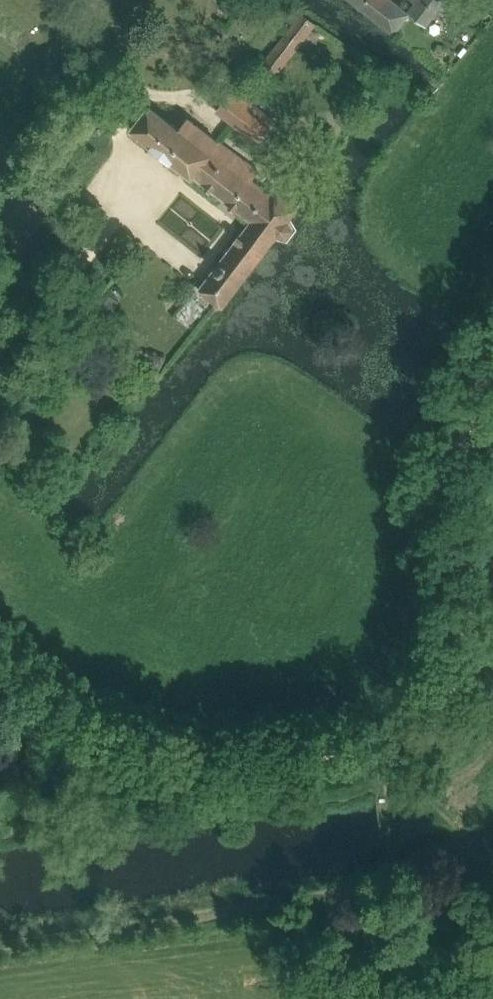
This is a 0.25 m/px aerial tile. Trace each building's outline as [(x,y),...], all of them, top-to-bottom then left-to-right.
[(296,20),(303,12),(302,12),(301,13),(284,0),(282,0),(277,6),(296,20)] [(359,6),(379,20),(394,32),(396,29),(410,12),(409,12),(394,0),(352,0),(359,6)] [(417,1),(409,12),(410,12),(426,25),(445,0),(418,0),(417,1)] [(317,23),(303,12),(296,20),(264,62),(279,73),(317,23)] [(217,109),(236,123),(259,141),(275,119),(253,102),(261,92),(242,78),(232,91),(217,109)] [(133,128),(193,175),(219,141),(188,117),(179,129),(150,106),(133,128)] [(195,174),(254,220),(275,237),(278,233),(284,238),(293,226),(287,221),(297,208),(272,187),(268,192),(252,180),(259,171),(219,141),(193,175),(194,176),(195,174)] [(235,289),(275,237),(254,220),(201,288),(223,305),(235,289)]
